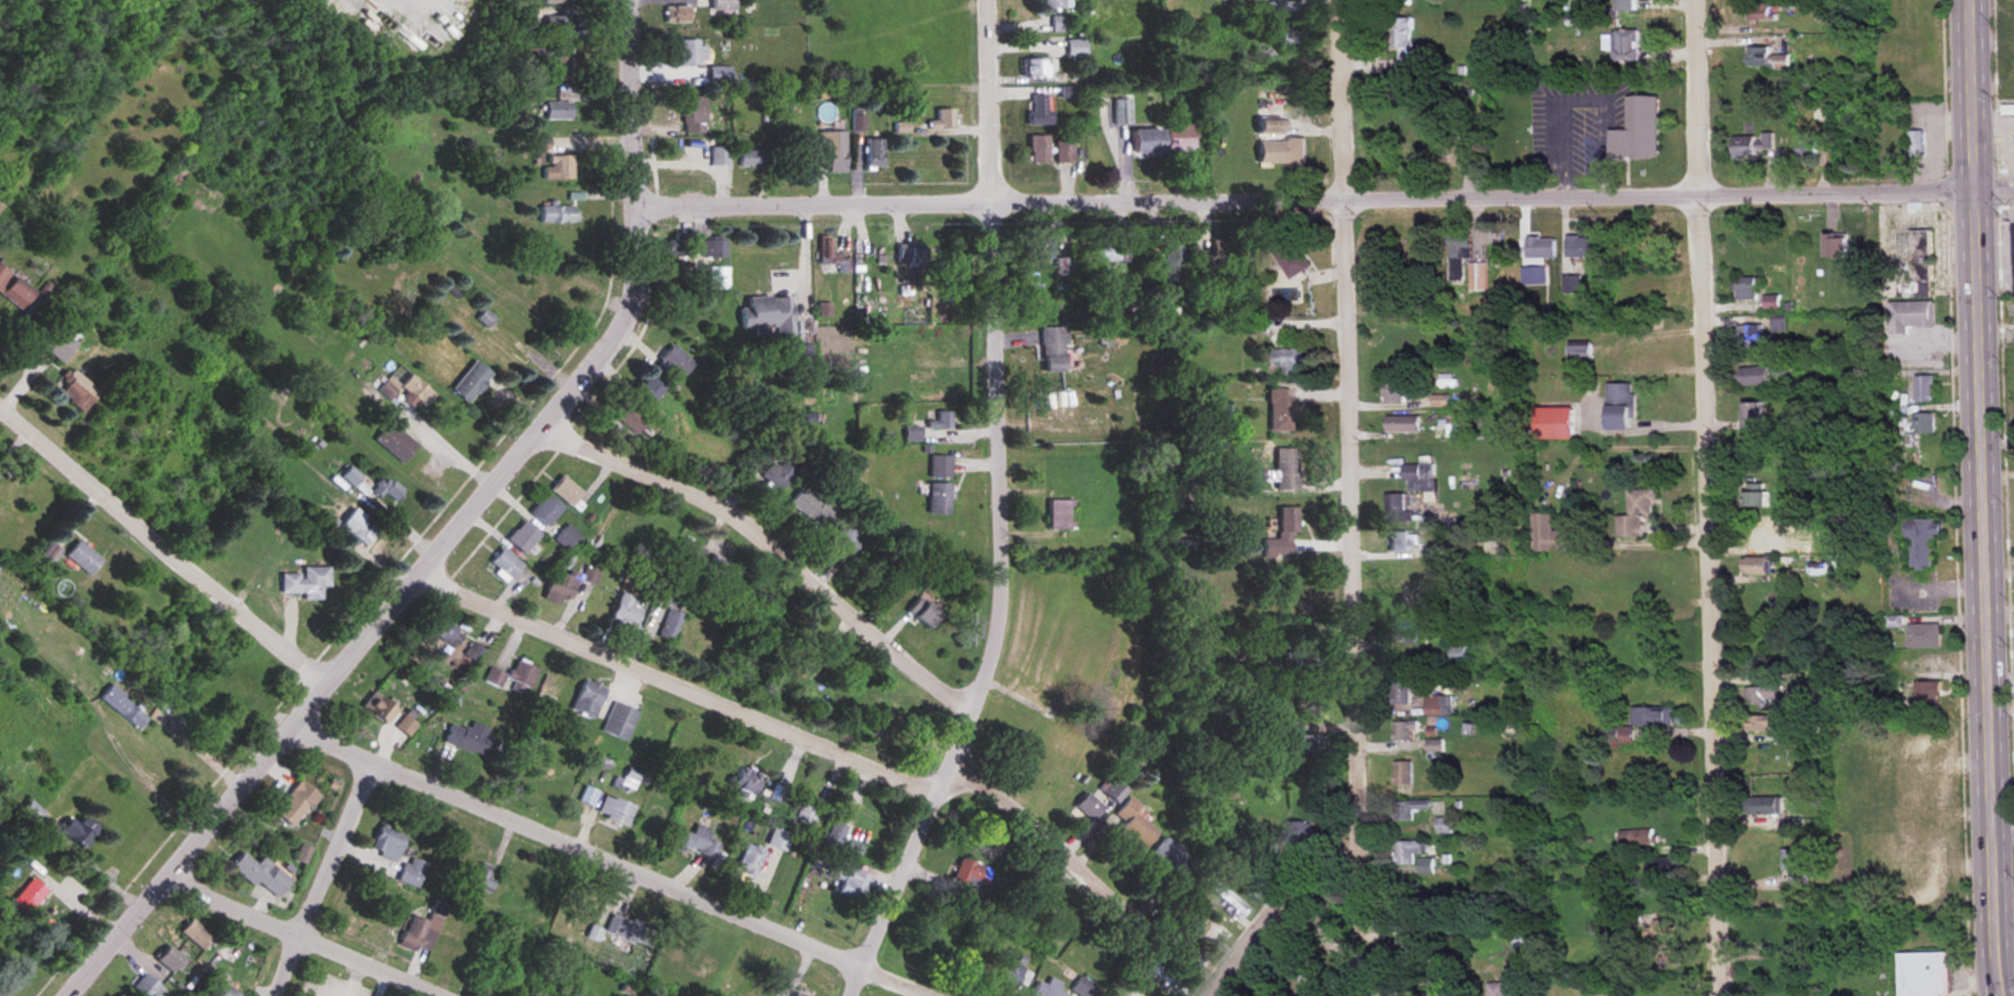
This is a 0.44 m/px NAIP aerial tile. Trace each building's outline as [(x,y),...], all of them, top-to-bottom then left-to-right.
[(734,0),(710,0),(710,10),(734,10),(734,0)] [(1067,8),(1067,0),(1043,0),(1043,8),(1067,8)] [(1615,10),(1638,10),(1638,0),(1615,0),(1615,10)] [(1266,17),(1299,17),(1299,1),(1266,1),(1266,17)] [(1772,5),(1748,5),(1748,21),(1772,21),(1772,5)] [(688,6),(664,6),(664,23),(688,23),(688,6)] [(546,38),(569,38),(569,16),(546,16),(546,38)] [(1051,17),(1051,32),(1067,32),(1067,17),(1051,17)] [(1391,49),(1399,49),(1399,68),(1415,68),(1414,55),(1412,55),(1412,19),(1390,19),(1391,49)] [(1613,60),(1638,60),(1638,30),(1613,30),(1613,60)] [(1280,47),(1305,47),(1305,31),(1280,31),(1280,47)] [(680,64),(707,64),(707,46),(699,46),(699,39),(680,39),(680,64)] [(1086,57),(1086,39),(1066,39),(1066,57),(1086,57)] [(571,57),(557,57),(556,47),(550,47),(550,54),(552,54),(553,78),(572,77),(571,57)] [(1769,47),(1748,47),(1748,69),(1789,69),(1789,55),(1769,55),(1769,47)] [(1020,77),(1053,77),(1053,59),(1020,59),(1020,77)] [(731,67),(709,67),(709,84),(731,84),(731,67)] [(1610,159),(1659,158),(1659,95),(1627,96),(1627,129),(1609,130),(1610,159)] [(1050,110),(1045,110),(1045,96),(1028,96),(1028,125),(1050,125),(1050,110)] [(705,133),(704,97),(681,97),(682,133),(705,133)] [(1130,99),(1113,99),(1113,124),(1130,124),(1130,99)] [(571,120),(571,102),(544,102),(544,120),(571,120)] [(928,121),(928,128),(953,128),(953,109),(935,109),(935,121),(928,121)] [(1257,135),(1281,135),(1281,112),(1257,112),(1257,135)] [(1165,152),(1196,152),(1196,124),(1165,124),(1165,152)] [(1160,129),(1129,129),(1129,154),(1160,154),(1160,129)] [(1909,131),(1909,156),(1923,156),(1923,131),(1909,131)] [(844,132),(823,132),(823,172),(844,172),(844,132)] [(1733,137),(1733,160),(1755,160),(1755,149),(1774,149),(1774,133),(1758,133),(1758,136),(1733,137)] [(1026,162),(1046,162),(1046,136),(1026,135),(1026,162)] [(1815,159),(1815,136),(1797,136),(1797,159),(1815,159)] [(882,138),(864,138),(864,170),(882,170),(882,138)] [(534,163),(543,163),(543,149),(548,149),(548,139),(534,139),(534,163)] [(1256,164),(1305,164),(1305,139),(1256,139),(1256,164)] [(1072,163),(1072,140),(1054,140),(1054,163),(1072,163)] [(1461,165),(1461,141),(1444,140),(1444,165),(1461,165)] [(671,162),(691,162),(691,145),(671,145),(671,162)] [(729,147),(711,147),(711,165),(729,165),(729,147)] [(761,151),(739,151),(739,167),(761,167),(761,151)] [(572,180),(572,156),(547,156),(547,167),(543,167),(543,180),(572,180)] [(540,223),(573,223),(573,206),(540,206),(540,223)] [(1662,258),(1662,230),(1642,230),(1642,258),(1662,258)] [(1931,230),(1909,231),(1909,236),(1899,236),(1899,274),(1912,274),(1912,296),(1917,296),(1917,282),(1932,282),(1931,230)] [(686,256),(686,234),(674,234),(674,240),(666,240),(666,256),(686,256)] [(1309,269),(1291,234),(1269,245),(1288,280),(1309,269)] [(1448,234),(1448,281),(1465,281),(1465,259),(1470,259),(1470,234),(1448,234)] [(1824,258),(1846,258),(1846,234),(1824,234),(1824,258)] [(1566,257),(1594,257),(1594,236),(1566,236),(1566,257)] [(1527,258),(1555,258),(1555,237),(1527,237),(1527,258)] [(726,258),(726,239),(702,239),(702,258),(726,258)] [(1162,239),(1162,281),(1180,281),(1180,239),(1162,239)] [(1242,256),(1242,240),(1212,240),(1212,256),(1242,256)] [(820,242),(820,272),(841,272),(841,242),(820,242)] [(1091,245),(1091,269),(1098,269),(1098,261),(1127,261),(1127,245),(1091,245)] [(921,274),(921,247),(896,247),(896,274),(921,274)] [(1070,274),(1070,259),(1056,259),(1056,274),(1070,274)] [(1487,263),(1469,263),(1469,290),(1487,290),(1487,263)] [(0,268),(0,294),(19,309),(32,292),(0,268)] [(1736,300),(1757,300),(1757,278),(1736,278),(1736,300)] [(1764,311),(1782,311),(1782,295),(1777,295),(1777,289),(1764,289),(1764,311)] [(893,306),(893,291),(867,291),(867,306),(893,306)] [(773,327),(773,338),(790,338),(789,296),(743,298),(744,307),(737,308),(738,328),(773,327)] [(1908,335),(1908,328),(1934,328),(1934,302),(1889,302),(1889,335),(1908,335)] [(1255,335),(1267,335),(1267,323),(1255,323),(1255,335)] [(77,344),(55,325),(39,344),(61,363),(77,344)] [(1763,349),(1763,326),(1735,326),(1735,349),(1763,349)] [(1041,328),(1042,373),(1065,372),(1064,327),(1041,328)] [(1569,361),(1590,361),(1590,343),(1569,343),(1569,361)] [(666,380),(672,373),(680,379),(692,364),(670,345),(651,367),(666,380)] [(808,363),(808,347),(789,347),(789,353),(795,353),(795,363),(808,363)] [(1284,377),(1300,377),(1300,350),(1274,351),(1274,368),(1284,368),(1284,377)] [(467,403),(490,375),(474,361),(450,389),(467,403)] [(81,412),(98,392),(71,369),(54,389),(81,412)] [(1739,369),(1739,386),(1769,386),(1769,369),(1739,369)] [(420,412),(434,396),(410,373),(390,395),(392,398),(398,392),(420,412)] [(648,401),(659,389),(644,376),(633,388),(648,401)] [(1934,376),(1915,376),(1915,402),(1934,402),(1934,376)] [(1383,385),(1383,403),(1404,403),(1404,385),(1383,385)] [(1607,430),(1632,430),(1632,385),(1607,385),(1607,430)] [(1078,390),(1058,390),(1058,433),(1078,433),(1078,390)] [(1267,432),(1291,432),(1291,390),(1267,390),(1267,432)] [(633,435),(645,421),(623,402),(611,417),(633,435)] [(1763,403),(1742,403),(1742,430),(1763,430),(1763,403)] [(1572,439),(1572,408),(1536,408),(1536,439),(1572,439)] [(935,421),(926,421),(926,428),(950,428),(950,411),(935,411),(935,421)] [(1916,413),(1916,434),(1935,434),(1935,413),(1916,413)] [(1386,433),(1420,433),(1420,416),(1386,416),(1386,433)] [(373,440),(402,463),(416,445),(387,422),(373,440)] [(1297,449),(1275,449),(1275,490),(1297,490),(1297,449)] [(928,478),(949,478),(949,456),(929,456),(928,478)] [(780,462),(776,467),(770,462),(758,474),(776,490),(792,473),(780,462)] [(1403,480),(1420,480),(1420,465),(1403,465),(1403,480)] [(549,490),(568,507),(581,493),(561,476),(549,490)] [(403,489),(392,480),(383,491),(394,500),(403,489)] [(927,515),(948,515),(948,484),(927,484),(927,515)] [(1744,507),(1767,507),(1767,485),(1744,485),(1744,507)] [(835,515),(827,501),(816,508),(805,488),(789,498),(802,522),(817,514),(822,522),(835,515)] [(1617,516),(1617,538),(1643,537),(1642,517),(1655,517),(1654,490),(1628,491),(1628,516),(1617,516)] [(544,527),(560,508),(544,494),(528,513),(544,527)] [(1412,522),(1412,512),(1404,512),(1404,495),(1385,495),(1385,522),(1412,522)] [(1047,529),(1070,529),(1070,500),(1047,500),(1047,529)] [(1296,534),(1296,507),(1277,507),(1278,540),(1262,540),(1262,557),(1291,557),(1290,534),(1296,534)] [(380,526),(352,508),(338,528),(366,546),(380,526)] [(1553,531),(1553,513),(1533,513),(1533,551),(1571,551),(1571,531),(1553,531)] [(1911,540),(1911,567),(1932,567),(1931,535),(1942,535),(1941,519),(1906,519),(1906,540),(1911,540)] [(505,540),(521,555),(538,535),(522,521),(505,540)] [(1780,521),(1758,521),(1758,544),(1780,544),(1780,521)] [(857,544),(853,543),(858,528),(839,522),(831,545),(854,553),(857,544)] [(578,533),(565,524),(553,541),(565,550),(578,533)] [(1388,533),(1388,551),(1407,551),(1407,544),(1418,544),(1418,533),(1388,533)] [(705,549),(681,538),(673,555),(697,566),(705,549)] [(65,555),(89,575),(102,560),(78,539),(65,555)] [(60,550),(47,544),(42,557),(55,562),(60,550)] [(580,550),(574,545),(568,553),(573,558),(580,550)] [(520,566),(503,549),(487,565),(504,583),(520,566)] [(705,570),(723,577),(729,561),(711,554),(705,570)] [(1744,557),(1744,574),(1777,574),(1777,557),(1744,557)] [(329,566),(302,567),(302,573),(280,573),(280,593),(303,593),(303,600),(322,600),(322,587),(329,587),(329,566)] [(552,570),(541,598),(565,607),(576,579),(592,585),(598,571),(585,566),(581,576),(570,572),(568,576),(552,570)] [(633,597),(619,591),(609,616),(634,626),(641,610),(629,605),(633,597)] [(927,628),(936,612),(918,601),(908,617),(927,628)] [(671,641),(682,614),(668,608),(657,635),(671,641)] [(1418,642),(1418,620),(1389,620),(1389,642),(1418,642)] [(463,636),(444,621),(433,635),(451,650),(463,636)] [(1940,625),(1908,625),(1908,648),(1940,648),(1940,625)] [(1451,662),(1465,662),(1465,648),(1451,648),(1451,662)] [(483,681),(501,690),(503,687),(523,697),(537,668),(517,658),(508,676),(490,666),(483,681)] [(1271,667),(1258,667),(1258,677),(1271,677),(1271,667)] [(591,719),(604,688),(583,678),(569,710),(591,719)] [(1939,710),(1939,682),(1915,682),(1915,710),(1939,710)] [(1391,683),(1391,704),(1412,704),(1412,683),(1391,683)] [(98,698),(139,729),(149,715),(109,684),(98,698)] [(1746,687),(1746,703),(1778,703),(1778,687),(1746,687)] [(382,726),(394,711),(374,694),(364,705),(372,712),(370,715),(382,726)] [(1425,697),(1425,715),(1450,715),(1450,697),(1425,697)] [(638,712),(613,701),(600,731),(625,742),(638,712)] [(528,721),(539,724),(544,710),(533,706),(528,721)] [(1633,726),(1672,726),(1672,708),(1633,708),(1633,726)] [(1746,731),(1778,731),(1778,715),(1746,715),(1746,731)] [(451,723),(443,740),(479,757),(490,732),(471,723),(468,731),(451,723)] [(1416,723),(1394,723),(1394,741),(1412,741),(1412,731),(1416,731),(1416,723)] [(1632,744),(1632,727),(1602,727),(1602,744),(1632,744)] [(1456,741),(1426,741),(1426,754),(1456,754),(1456,741)] [(1394,763),(1394,787),(1412,787),(1412,763),(1394,763)] [(726,781),(741,799),(760,783),(745,765),(726,781)] [(272,812),(291,827),(317,795),(299,780),(272,812)] [(591,807),(599,793),(586,786),(578,800),(591,807)] [(1107,799),(1116,804),(1124,791),(1116,786),(1107,799)] [(1102,807),(1084,793),(1070,809),(1088,824),(1102,807)] [(634,807),(605,794),(596,815),(625,828),(634,807)] [(822,801),(803,794),(793,818),(811,826),(822,801)] [(1122,822),(1116,831),(1141,850),(1155,831),(1131,813),(1137,805),(1126,797),(1113,815),(1122,822)] [(1780,815),(1780,797),(1748,797),(1748,815),(1780,815)] [(1413,821),(1413,811),(1429,811),(1429,802),(1394,802),(1394,821),(1413,821)] [(87,817),(83,824),(73,817),(62,833),(86,850),(102,827),(87,817)] [(1451,819),(1438,819),(1438,833),(1451,833),(1451,819)] [(846,828),(833,821),(822,843),(836,850),(846,828)] [(1311,841),(1311,822),(1292,822),(1292,841),(1311,841)] [(721,844),(709,839),(712,831),(696,824),(691,835),(677,829),(670,847),(684,853),(686,848),(714,860),(721,844)] [(405,836),(379,825),(369,852),(394,862),(405,836)] [(1654,829),(1620,829),(1620,845),(1654,845),(1654,829)] [(1165,875),(1177,883),(1193,862),(1161,838),(1149,855),(1168,870),(1165,875)] [(1396,865),(1414,865),(1414,854),(1423,854),(1423,841),(1396,841),(1396,865)] [(734,869),(754,878),(765,852),(746,843),(734,869)] [(1781,872),(1791,872),(1791,889),(1807,889),(1807,850),(1781,850),(1781,872)] [(261,856),(255,863),(241,852),(230,865),(275,900),(291,880),(261,856)] [(861,903),(871,876),(846,867),(848,860),(832,854),(825,875),(841,880),(836,894),(861,903)] [(397,880),(417,888),(426,864),(407,856),(397,880)] [(954,879),(979,891),(989,871),(964,858),(954,879)] [(1431,858),(1419,860),(1421,874),(1433,873),(1431,858)] [(1649,876),(1677,876),(1677,858),(1649,858),(1649,876)] [(488,891),(493,880),(488,878),(492,867),(479,863),(471,884),(488,891)] [(1238,885),(1256,900),(1269,884),(1251,869),(1238,885)] [(15,901),(29,914),(50,891),(35,878),(15,901)] [(1246,917),(1251,909),(1213,883),(1207,892),(1246,917)] [(1405,884),(1403,896),(1418,899),(1420,886),(1405,884)] [(410,914),(399,943),(428,955),(448,905),(435,900),(427,921),(410,914)] [(1192,913),(1206,924),(1211,918),(1197,907),(1192,913)] [(605,931),(650,950),(658,932),(613,913),(605,931)] [(178,930),(199,950),(212,938),(191,917),(178,930)] [(1681,937),(1681,920),(1651,920),(1651,937),(1681,937)] [(1227,931),(1219,924),(1214,930),(1222,937),(1227,931)] [(446,962),(456,938),(441,931),(431,955),(446,962)] [(1514,949),(1533,949),(1533,931),(1514,931),(1514,949)] [(1171,944),(1201,970),(1207,964),(1177,938),(1171,944)] [(1679,969),(1679,950),(1659,950),(1659,969),(1679,969)] [(1898,954),(1899,995),(1940,995),(1940,994),(1949,994),(1948,953),(1898,954)] [(685,962),(676,957),(669,968),(678,973),(685,962)] [(997,980),(1019,993),(1031,973),(1008,960),(997,980)] [(142,995),(158,995),(163,992),(146,973),(132,986),(142,995)] [(1036,980),(1029,995),(1063,995),(1064,994),(1056,990),(1059,983),(1047,977),(1044,984),(1036,980)] [(1078,978),(1071,992),(1078,995),(1090,995),(1094,988),(1078,978)] [(219,980),(209,995),(237,995),(239,993),(219,980)] [(1507,984),(1489,984),(1489,995),(1507,995),(1507,984)]
